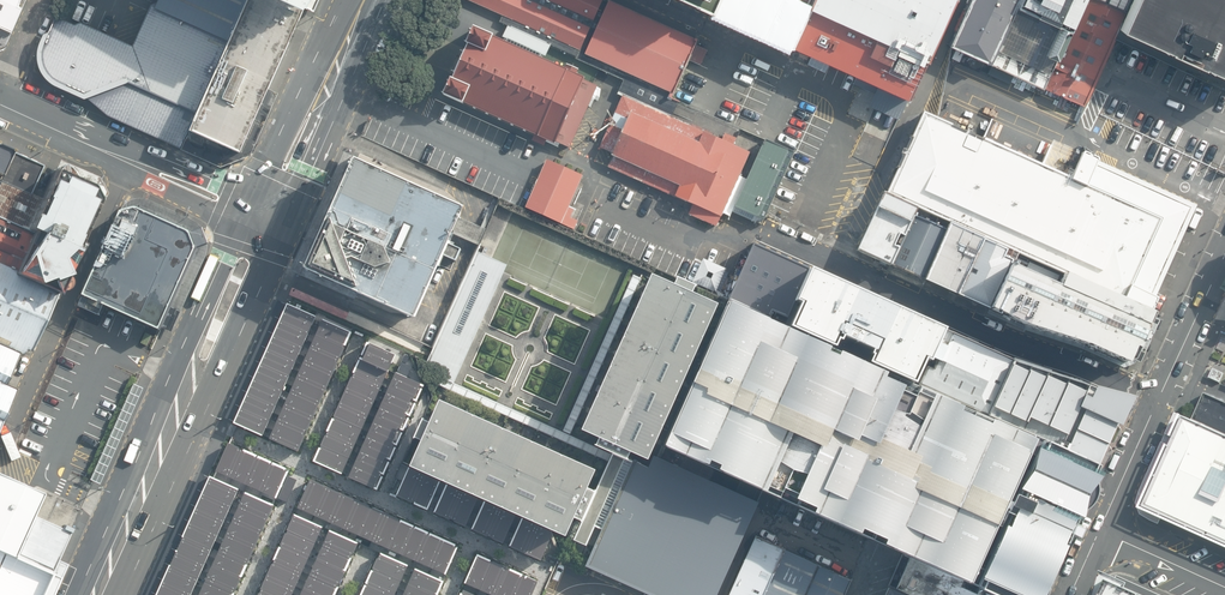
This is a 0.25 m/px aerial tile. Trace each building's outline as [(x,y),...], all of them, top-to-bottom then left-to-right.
[(3,46),(24,0),(0,0),(0,50),(3,46)] [(145,18),(131,48),(80,22),(72,21),(55,19),(49,32),(44,34),(39,46),(37,61),(42,75),(54,85),(85,98),(103,112),(181,149),(247,0),(154,0),(145,18)] [(260,0),(247,0),(181,149),(213,163),(244,151),(290,51),(298,33),(303,22),(272,8),(260,0)] [(272,8),(303,22),(311,11),(314,13),(321,0),(260,0),(272,8)] [(606,0),(461,0),(674,100),(700,41),(606,0)] [(713,6),(883,85),(893,90),(905,95),(909,97),(925,60),(953,0),(716,0),(713,6)] [(1019,0),(968,0),(948,44),(951,45),(990,63),(1017,5),(1019,0)] [(1017,5),(1059,23),(1046,52),(1057,57),(1084,0),(1019,0),(1017,5)] [(1044,87),(1084,105),(1113,41),(1119,28),(1133,0),(1084,0),(1057,57),(1044,87)] [(1119,28),(1137,35),(1224,75),(1224,0),(1133,0),(1119,28)] [(1044,87),(1057,57),(1046,52),(1059,23),(1017,5),(990,63),(1044,88),(1044,87)] [(558,142),(570,148),(597,86),(584,80),(585,78),(577,74),(579,69),(566,64),(564,68),(473,26),(466,42),(468,43),(451,79),(450,78),(442,94),(557,145),(558,142)] [(722,140),(623,96),(600,149),(615,155),(610,168),(694,205),(690,214),(718,226),(751,152),(733,144),(736,138),(725,133),(722,140)] [(937,118),(923,112),(886,193),(917,208),(949,222),(983,237),(1007,248),(1063,273),(1151,312),(1153,308),(1154,308),(1157,303),(1156,302),(1157,300),(1158,299),(1158,298),(1157,297),(1156,296),(1197,205),(1098,161),(1099,159),(1094,156),(1094,155),(1089,153),(1088,154),(1083,152),(1071,178),(937,118)] [(793,152),(763,139),(731,211),(762,224),(768,210),(785,172),(793,152)] [(0,146),(0,177),(1,177),(12,152),(0,146)] [(28,231),(42,199),(30,194),(43,166),(12,152),(1,177),(0,178),(0,218),(28,231)] [(466,207),(352,157),(307,269),(417,316),(466,207)] [(584,176),(547,160),(542,171),(526,206),(577,229),(580,220),(574,218),(578,209),(571,206),(584,176)] [(14,277),(55,296),(98,203),(90,187),(54,172),(42,199),(28,231),(34,233),(16,273),(14,277)] [(857,247),(891,262),(914,213),(917,208),(886,193),(884,192),(857,247)] [(106,312),(110,313),(159,336),(164,338),(203,250),(196,231),(137,203),(120,210),(72,315),(74,316),(79,318),(98,327),(106,312)] [(891,262),(924,277),(946,227),(914,213),(891,262)] [(28,231),(0,218),(0,266),(16,273),(34,233),(28,231)] [(957,291),(983,237),(949,222),(946,227),(924,277),(957,291)] [(957,291),(987,305),(1009,257),(1003,254),(1007,248),(983,237),(957,291)] [(809,265),(754,242),(729,296),(770,314),(772,310),(787,316),(796,295),(809,265)] [(504,271),(507,264),(493,258),(477,251),(429,359),(424,369),(454,382),(504,271)] [(1151,312),(1063,273),(1057,279),(1009,257),(987,305),(1025,320),(1085,340),(1124,357),(1133,353),(1141,335),(1141,336),(1142,333),(1144,334),(1146,329),(1144,329),(1146,325),(1145,325),(1151,312)] [(730,272),(704,259),(694,280),(720,293),(730,272)] [(944,321),(811,261),(809,265),(796,295),(799,296),(788,320),(913,377),(924,353),(929,355),(944,321)] [(22,357),(25,351),(29,353),(55,296),(14,277),(16,273),(0,266),(0,347),(22,357)] [(714,306),(648,277),(579,429),(645,459),(714,306)] [(728,299),(663,450),(765,494),(866,539),(902,554),(941,571),(980,588),(997,594),(1046,594),(1101,464),(1038,438),(988,413),(913,377),(786,324),(728,299)] [(233,421),(262,434),(317,313),(287,300),(233,421)] [(268,436),(298,450),(352,329),(322,316),(268,436)] [(924,353),(913,377),(988,413),(1012,360),(944,321),(929,355),(924,353)] [(341,471),(395,351),(366,338),(312,458),(341,471)] [(12,391),(1,386),(15,356),(0,349),(0,418),(12,391)] [(1012,360),(988,413),(1038,438),(1101,464),(1115,428),(1131,395),(1012,360)] [(424,382),(395,368),(347,474),(377,487),(424,382)] [(597,470),(440,401),(411,462),(567,533),(597,470)] [(1182,417),(1140,509),(1224,548),(1224,437),(1182,417)] [(214,469),(276,497),(290,467),(227,439),(214,469)] [(635,462),(591,565),(654,594),(720,594),(765,494),(663,450),(659,448),(649,469),(635,462)] [(387,491),(539,558),(552,530),(400,462),(387,491)] [(68,564),(59,560),(72,529),(64,525),(62,530),(33,516),(43,495),(32,490),(0,475),(0,594),(54,594),(68,564)] [(207,475),(153,594),(186,594),(234,487),(207,475)] [(309,475),(295,506),(445,573),(459,542),(309,475)] [(242,490),(195,594),(228,594),(269,502),(242,490)] [(315,526),(287,513),(251,594),(284,594),(315,526)] [(349,541),(321,528),(292,594),(325,594),(349,541)] [(784,549),(755,536),(730,594),(763,594),(784,549)] [(866,539),(850,577),(842,594),(884,594),(888,587),(902,554),(866,539)] [(818,564),(784,549),(763,594),(804,594),(818,564)] [(408,564),(379,551),(360,594),(394,594),(408,564)] [(463,580),(496,594),(530,594),(538,578),(477,551),(463,580)] [(902,554),(888,587),(907,594),(997,594),(980,588),(941,571),(902,554)] [(850,577),(818,564),(804,594),(842,594),(850,577)] [(444,579),(416,567),(404,594),(437,594),(444,579)] [(1130,589),(1132,584),(1117,577),(1105,572),(1102,581),(1095,594),(1143,594),(1130,589)] [(1117,577),(1132,584),(1130,589),(1143,594),(1160,594),(1118,575),(1117,577)] [(888,587),(884,594),(907,594),(888,587)]
